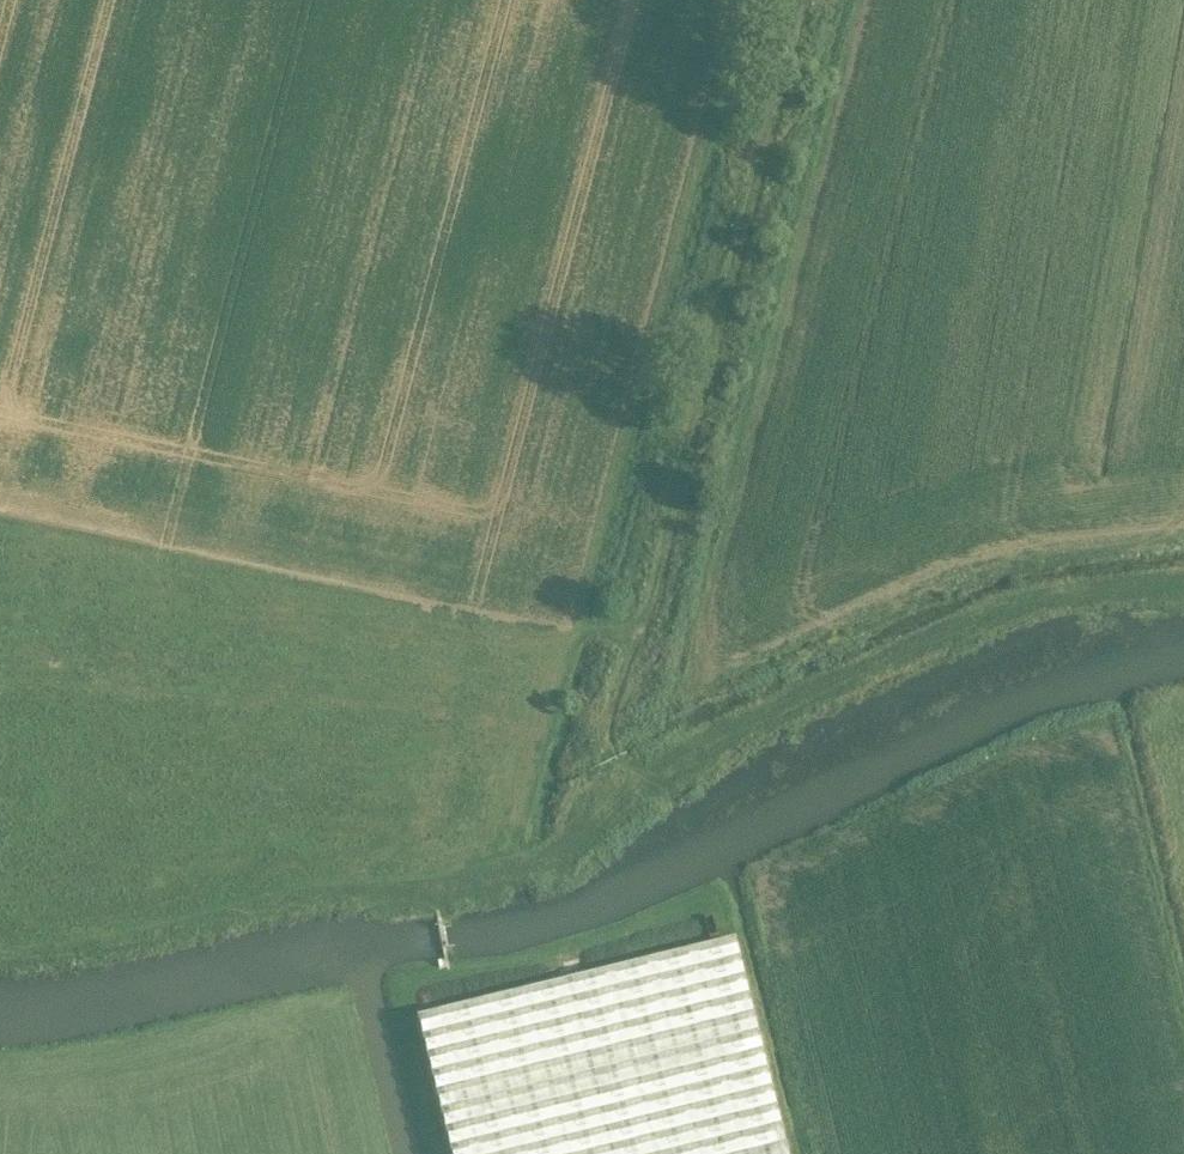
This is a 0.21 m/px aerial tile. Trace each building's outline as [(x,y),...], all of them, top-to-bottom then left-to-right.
[(734,943),(418,1021),(451,1153),(786,1153),(734,943)]
